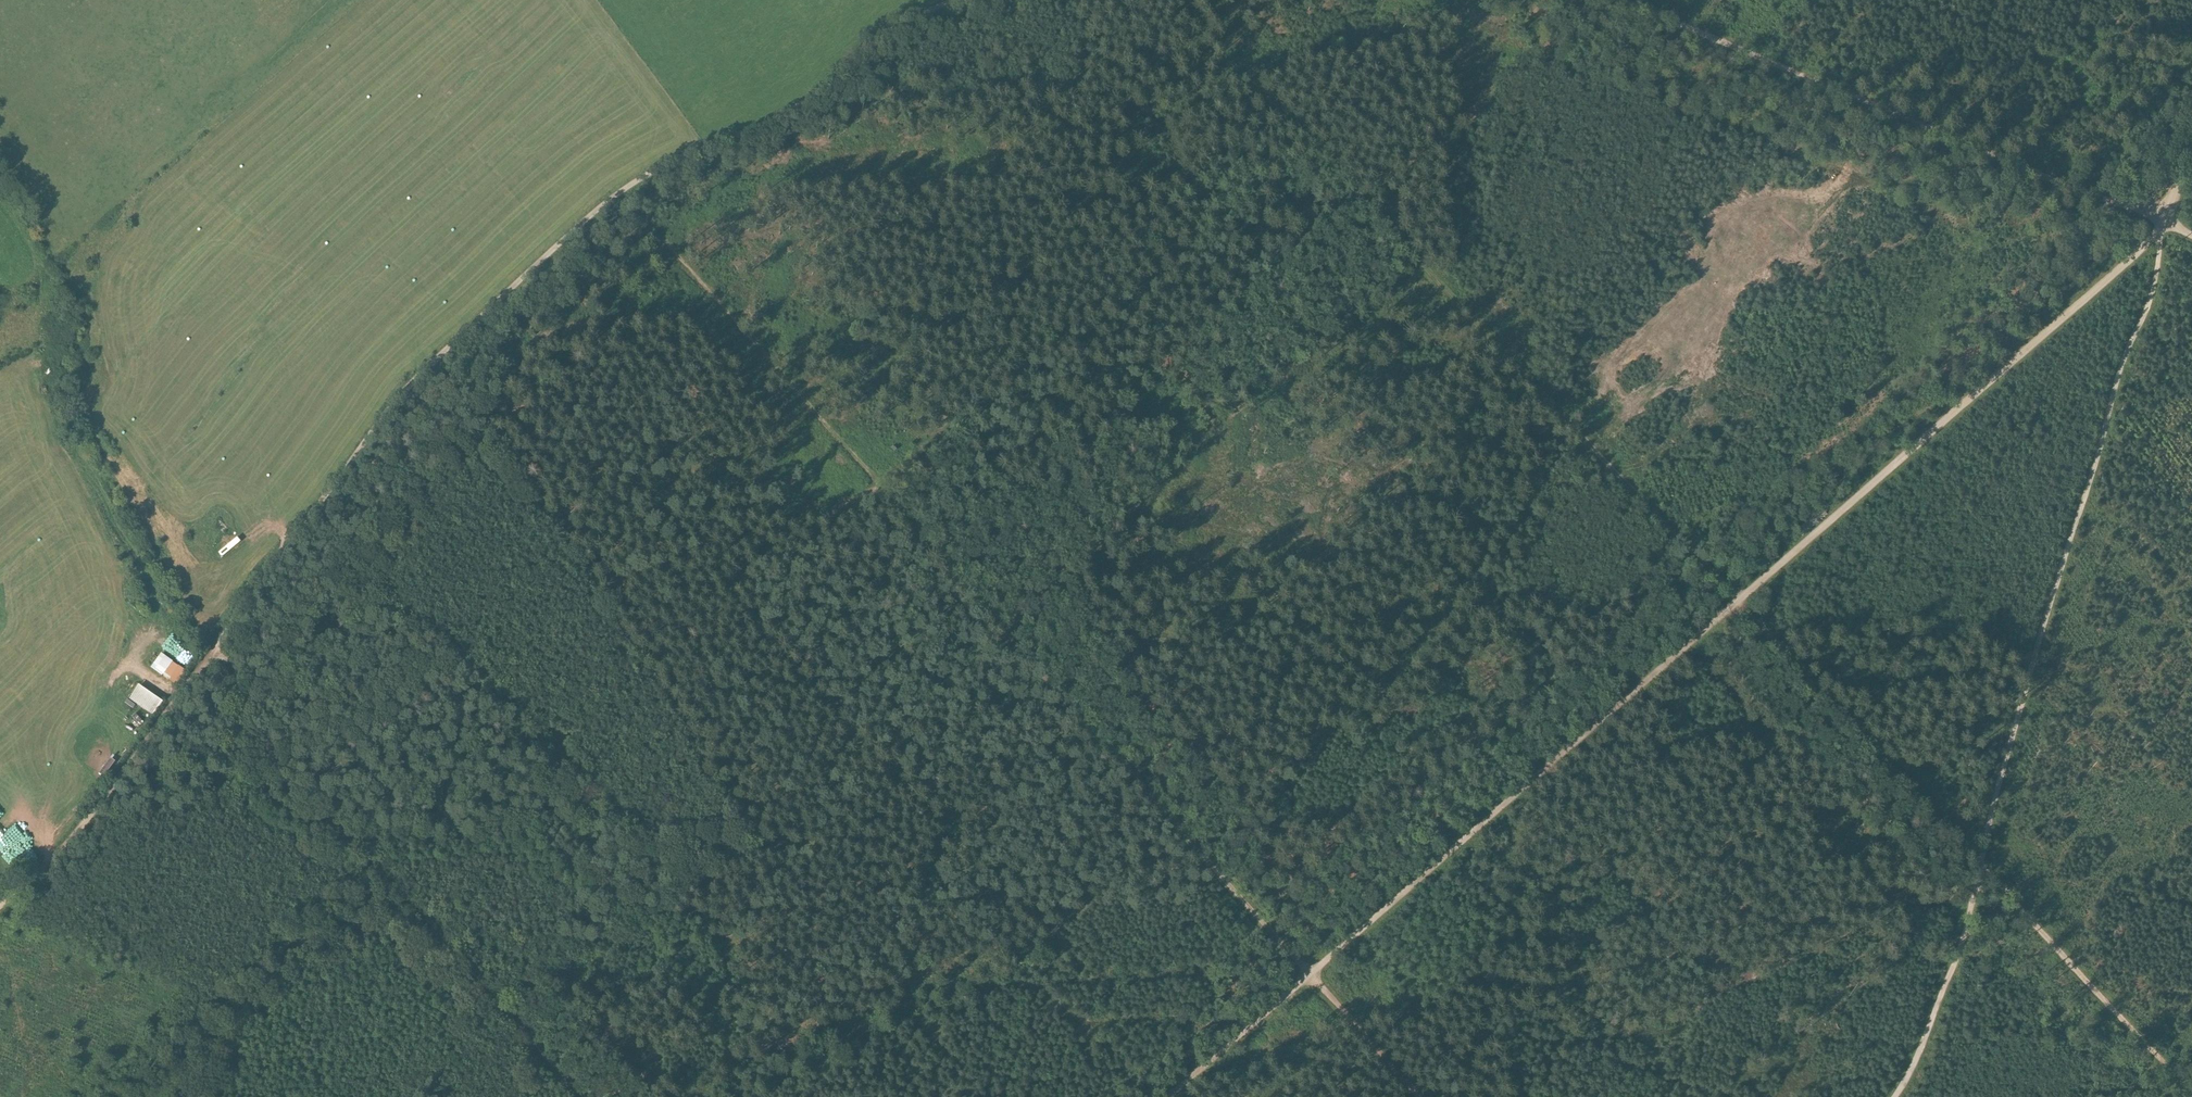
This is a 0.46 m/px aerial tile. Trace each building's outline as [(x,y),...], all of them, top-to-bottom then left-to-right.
[(176,684),(188,669),(163,650),(152,665),(176,684)] [(138,683),(130,699),(155,713),(164,697),(138,683)]
